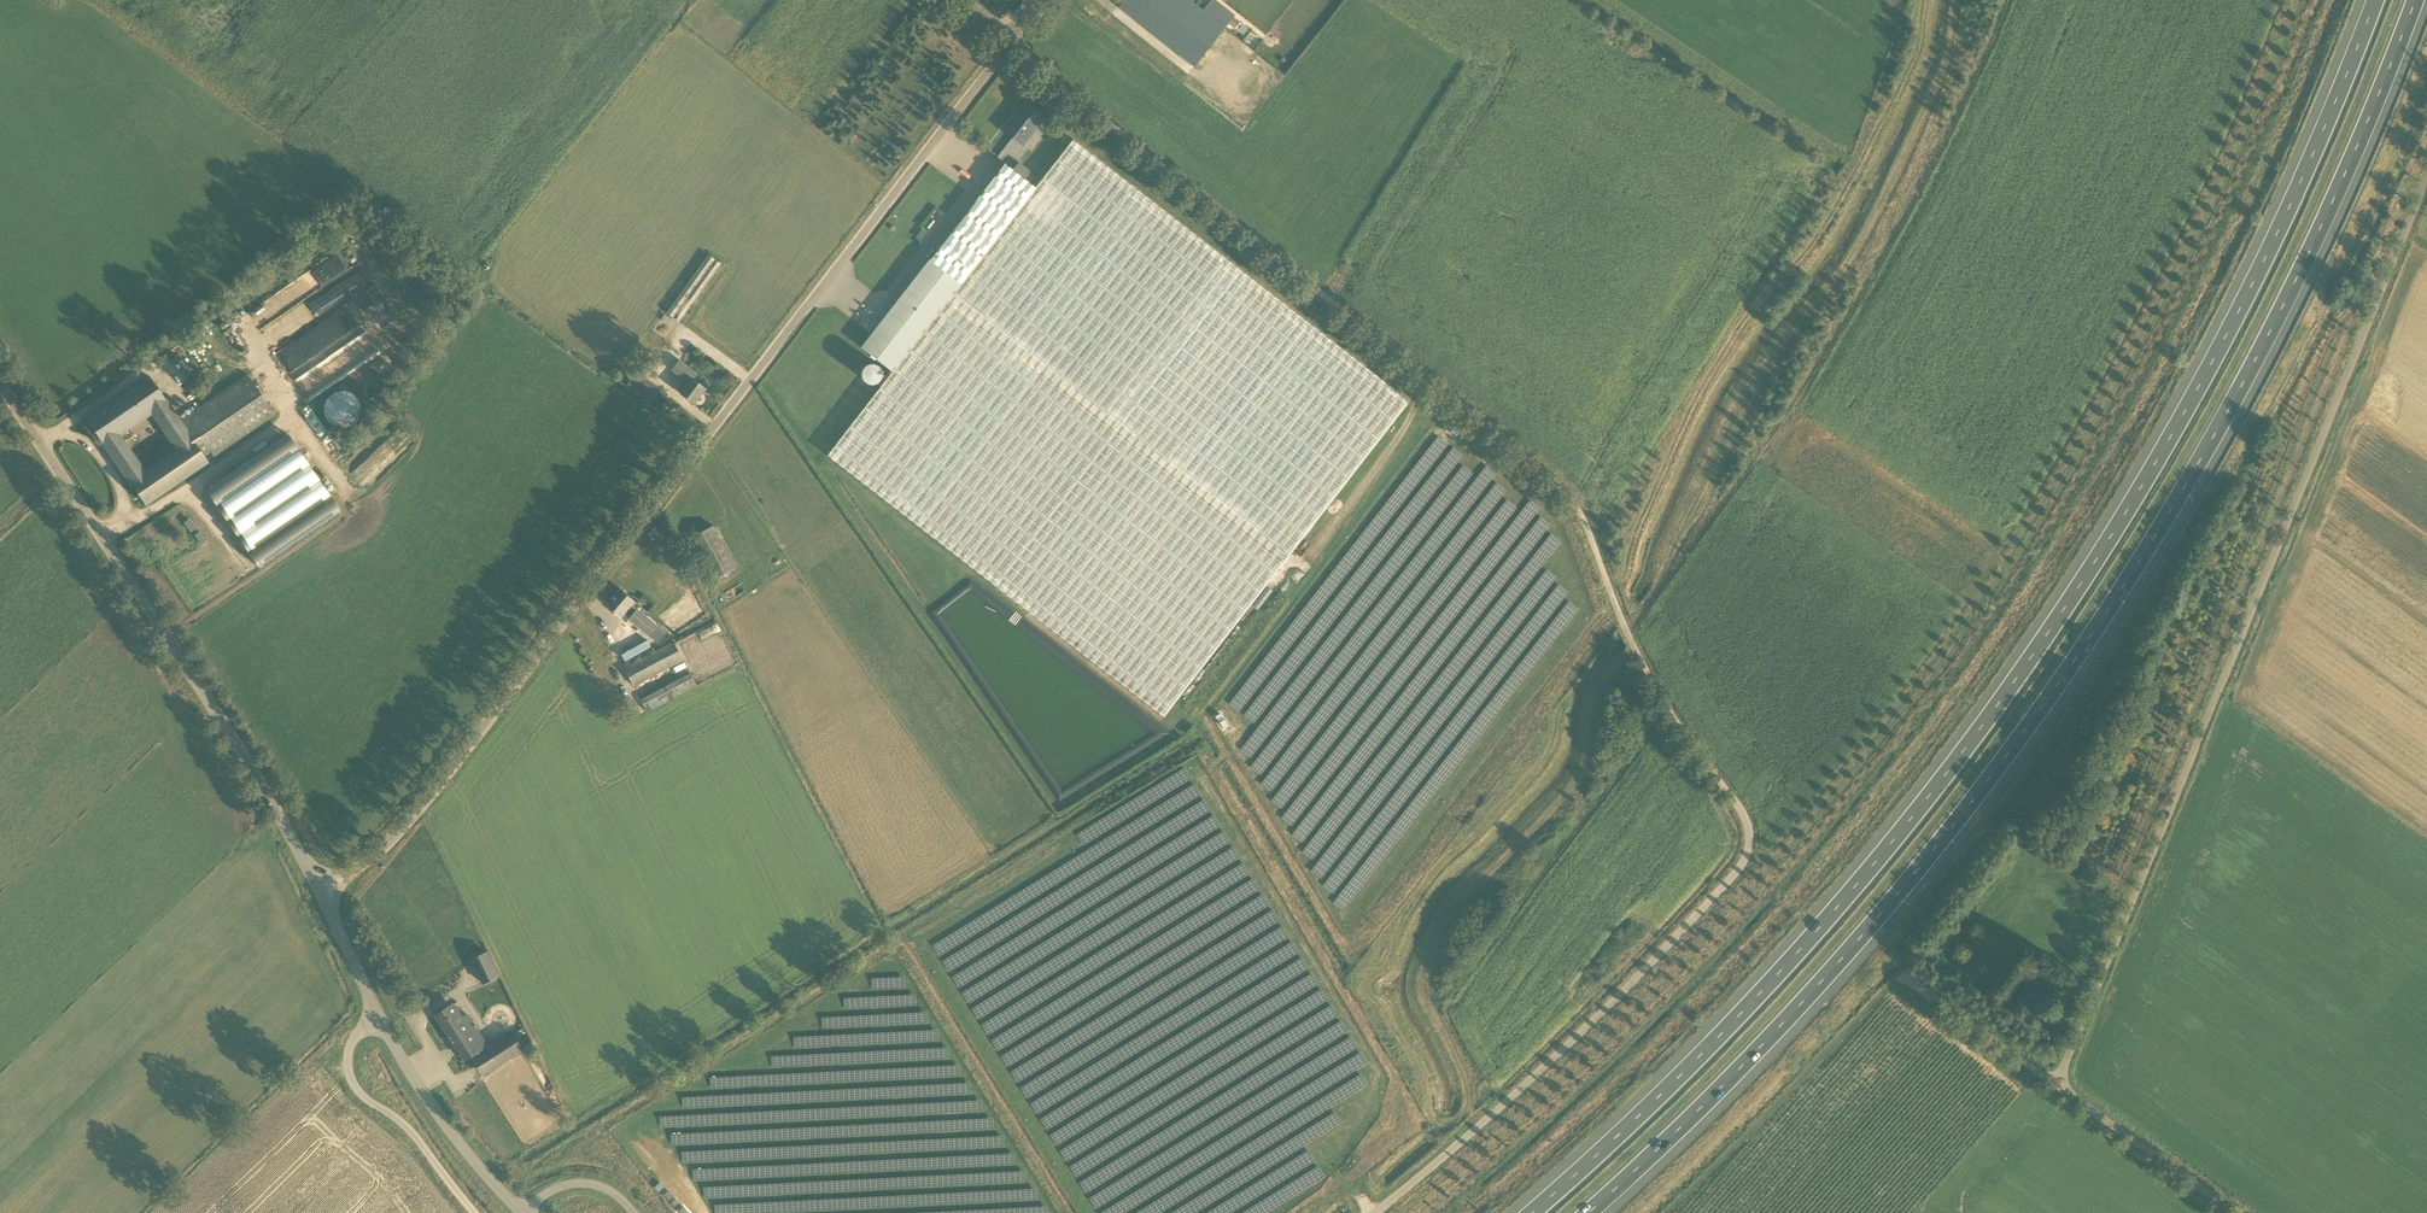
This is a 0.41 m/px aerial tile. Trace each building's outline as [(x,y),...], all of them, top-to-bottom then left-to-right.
[(1210,4),(1204,11),(1189,0),(1125,0),(1120,6),(1195,66),(1225,28),(1235,16),(1218,3),(1215,8),(1210,4)] [(1024,146),(1045,118),(1026,103),(1019,111),(1023,114),(1008,134),(1024,146)] [(1408,401),(1195,236),(1073,141),(1036,188),(1034,186),(962,282),(895,370),(829,453),(1164,716),(1408,401)] [(1006,163),(978,199),(1007,222),(1034,186),(1006,163)] [(962,282),(1007,222),(978,199),(931,259),(962,282)] [(679,321),(721,263),(709,254),(667,313),(679,321)] [(895,370),(962,282),(931,259),(864,346),(895,370)] [(340,320),(310,338),(317,350),(347,332),(340,320)] [(391,354),(382,360),(393,374),(401,368),(391,354)] [(697,373),(680,360),(673,370),(689,383),(681,393),(695,404),(707,389),(693,378),(697,373)] [(876,361),(866,376),(880,385),(889,369),(876,361)] [(87,420),(145,504),(208,461),(204,454),(210,450),(214,456),(276,414),(247,373),(179,419),(177,415),(150,376),(87,420)] [(325,418),(356,426),(364,396),(332,389),(325,418)] [(283,433),(207,484),(259,564),(338,513),(283,433)] [(737,568),(714,525),(691,538),(713,580),(737,568)] [(637,609),(632,605),(635,601),(621,589),(607,605),(622,617),(626,613),(631,617),(629,619),(657,643),(666,633),(638,609),(637,609)] [(675,606),(660,617),(673,633),(703,611),(696,602),(681,613),(675,606)] [(683,660),(673,641),(624,667),(634,687),(683,660)] [(641,696),(646,709),(698,688),(693,674),(641,696)] [(484,984),(499,976),(487,952),(472,959),(484,984)] [(512,1031),(488,1046),(468,1015),(460,1019),(451,1005),(436,1015),(466,1060),(472,1057),(484,1075),(524,1050),(512,1031)]
